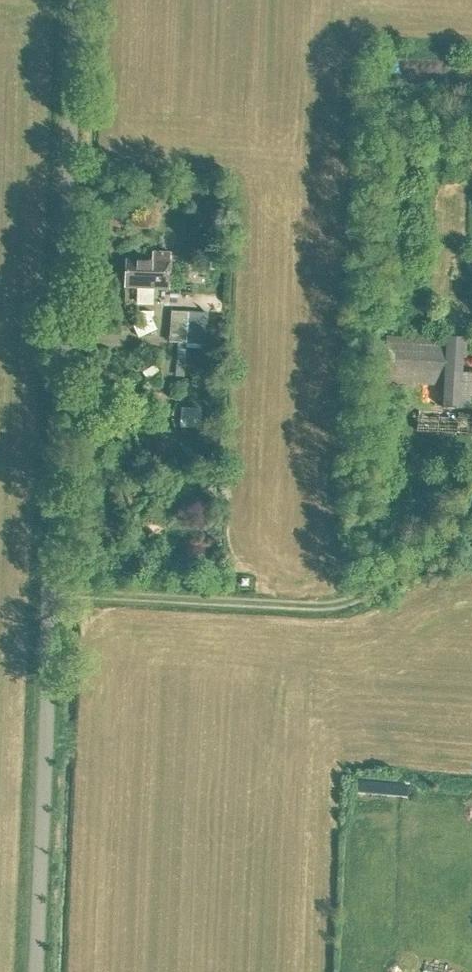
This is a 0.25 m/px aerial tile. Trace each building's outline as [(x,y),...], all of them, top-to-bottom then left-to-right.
[(126,260),(125,287),(169,289),(171,253),(153,252),(152,260),(126,260)] [(167,343),(184,345),(187,313),(170,312),(167,343)] [(203,315),(187,313),(184,345),(200,346),(203,315)] [(447,339),(387,336),(384,382),(444,385),(443,407),(471,409),(471,373),(463,372),(463,358),(466,358),(467,338),(448,337),(447,339)] [(185,403),(185,425),(206,424),(205,403),(185,403)] [(417,431),(471,433),(471,413),(418,411),(417,431)] [(406,786),(406,804),(418,804),(418,786),(406,786)]
